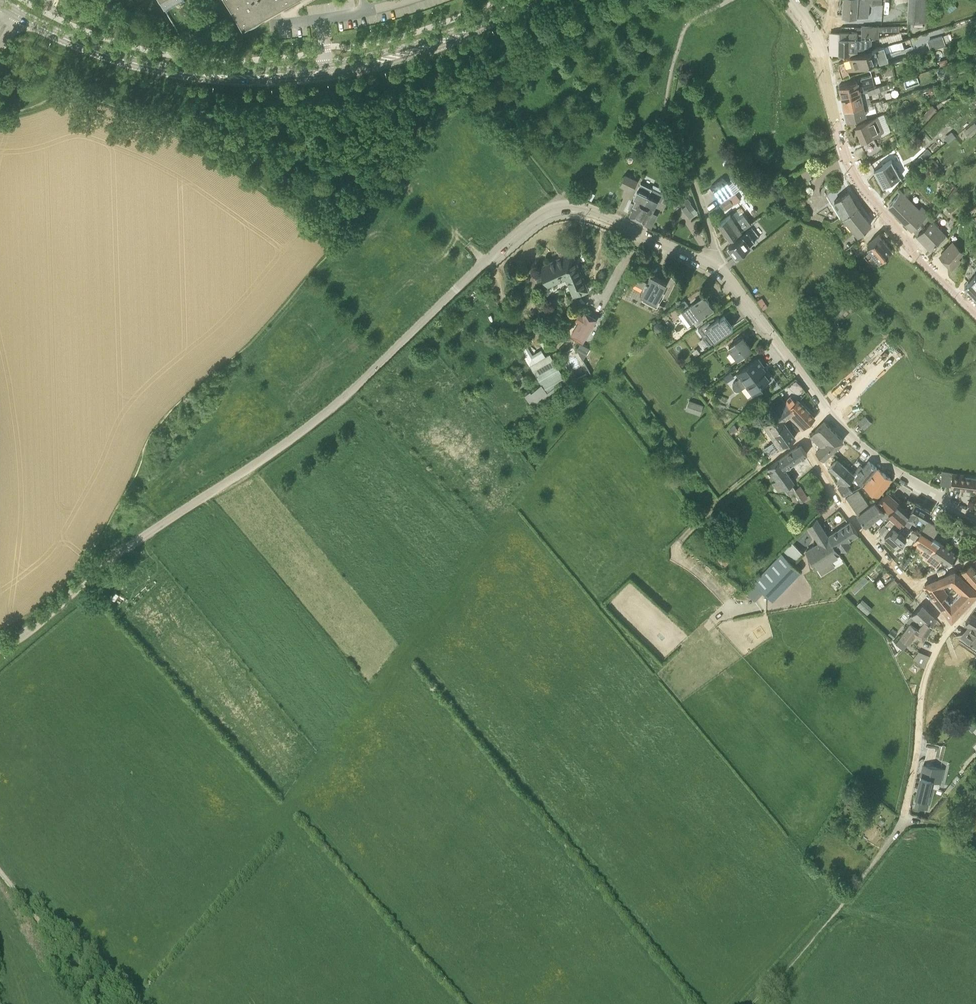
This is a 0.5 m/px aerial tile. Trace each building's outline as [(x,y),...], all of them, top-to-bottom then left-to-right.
[(243,28),(266,15),(292,0),(227,0),(243,28)] [(842,15),(868,17),(869,3),(881,4),(881,0),(843,0),(842,15)] [(879,37),(880,26),(861,26),(861,32),(857,32),(839,32),(839,55),(848,55),(856,52),(856,49),(864,49),(864,47),(874,47),(875,37),(879,37)] [(932,49),(945,45),(942,36),(928,40),(930,48),(932,47),(932,49)] [(850,58),(839,62),(839,68),(840,72),(864,65),(865,71),(878,67),(876,61),(904,53),(913,50),(910,38),(889,44),(872,49),(849,56),(850,58)] [(886,82),(895,80),(892,65),(882,67),(886,82)] [(869,93),(868,88),(875,87),(872,75),(859,78),(857,81),(839,85),(842,99),(869,93)] [(844,109),(871,102),(869,94),(888,89),(887,84),(883,84),(875,87),(868,88),(869,93),(842,99),(844,109)] [(935,87),(932,86),(929,87),(928,90),(929,93),(932,94),(935,93),(936,90),(935,87)] [(944,105),(953,102),(951,97),(941,100),(942,101),(936,105),(938,108),(944,105)] [(885,103),(883,98),(880,99),(884,110),(890,108),(888,104),(887,104),(887,102),(885,103)] [(872,108),(871,102),(844,109),(847,120),(865,116),(864,110),(872,108)] [(928,119),(937,109),(932,105),(923,115),(928,119)] [(884,116),(877,118),(856,126),(862,140),(859,141),(871,163),(884,154),(874,135),(881,132),(882,135),(891,131),(884,116)] [(975,130),(975,123),(975,121),(964,131),(969,136),(975,130)] [(949,142),(956,136),(952,131),(944,137),(949,142)] [(634,142),(629,148),(632,151),(637,145),(634,142)] [(729,151),(722,156),(727,163),(734,158),(729,151)] [(925,151),(920,155),(924,160),(929,156),(925,151)] [(884,154),(871,163),(883,185),(900,176),(888,154),(885,155),(884,154)] [(632,191),(639,179),(626,173),(620,185),(632,191)] [(641,183),(637,190),(634,197),(636,198),(632,206),(633,207),(630,214),(638,218),(652,188),(641,183)] [(725,209),(740,200),(728,183),(714,193),(725,209)] [(652,188),(638,218),(645,222),(647,218),(649,219),(662,193),(660,193),(652,188)] [(844,215),(858,207),(848,192),(835,200),(844,215)] [(889,204),(917,234),(931,220),(926,215),(927,213),(921,207),(917,211),(899,192),(889,204)] [(690,218),(694,214),(693,214),(697,211),(690,202),(691,202),(688,198),(683,201),(686,205),(682,208),(690,218)] [(871,223),(858,207),(844,215),(858,233),(871,223)] [(738,225),(731,215),(719,223),(730,239),(753,224),(748,218),(738,225)] [(931,220),(917,234),(930,247),(944,234),(931,220)] [(752,227),(747,231),(755,241),(760,237),(752,227)] [(736,256),(752,243),(744,234),(729,246),(736,256)] [(868,244),(872,249),(880,259),(892,249),(880,234),(868,244)] [(952,265),(959,258),(956,255),(961,250),(953,242),(941,253),(952,265)] [(587,288),(571,253),(540,266),(548,284),(566,277),(573,294),(587,288)] [(975,297),(975,273),(969,265),(964,275),(969,280),(964,284),(975,297)] [(667,282),(651,274),(647,281),(638,276),(634,284),(644,288),(641,295),(656,303),(667,282)] [(484,291),(477,283),(463,295),(470,303),(484,291)] [(701,317),(713,307),(704,296),(684,310),(682,312),(691,324),(693,322),(696,326),(704,321),(701,317)] [(689,304),(685,299),(675,307),(679,312),(689,304)] [(576,319),(579,321),(571,334),(583,341),(597,319),(585,312),(583,315),(579,313),(576,319)] [(709,321),(698,329),(703,336),(704,336),(708,333),(714,341),(715,340),(731,328),(733,327),(724,315),(720,318),(719,317),(719,316),(711,322),(709,320),(709,321)] [(660,332),(664,330),(664,326),(661,322),(657,321),(656,319),(652,321),(654,324),(653,328),(656,332),(660,332)] [(518,346),(523,343),(516,332),(509,337),(516,347),(518,346)] [(547,347),(552,344),(546,333),(540,337),(547,347)] [(738,358),(751,348),(742,337),(729,346),(738,358)] [(566,380),(554,360),(550,355),(551,354),(550,353),(546,355),(541,348),(533,353),(526,342),(526,341),(523,343),(518,346),(542,384),(531,392),(530,390),(525,394),(538,413),(565,389),(561,384),(566,380)] [(583,359),(589,349),(580,344),(577,349),(583,359)] [(550,355),(554,360),(560,357),(556,351),(551,354),(550,355)] [(772,377),(763,365),(758,358),(747,366),(737,373),(740,377),(735,381),(733,383),(732,386),(733,388),(736,390),(738,390),(741,389),(749,383),(756,392),(763,387),(761,385),(772,377)] [(520,390),(528,385),(523,376),(516,365),(508,370),(510,373),(515,381),(520,390)] [(727,381),(734,376),(730,371),(724,376),(727,381)] [(471,390),(470,390),(465,394),(470,401),(476,396),(473,393),(471,390)] [(790,397),(785,401),(790,408),(807,424),(815,418),(798,401),(797,400),(795,402),(790,397)] [(686,410),(696,414),(699,403),(689,399),(686,410)] [(790,408),(785,401),(785,402),(775,409),(780,415),(769,424),(770,425),(765,428),(780,448),(794,438),(783,422),(790,417),(803,429),(807,424),(790,408)] [(864,430),(871,423),(866,417),(858,423),(864,430)] [(823,459),(843,440),(823,422),(810,435),(822,447),(816,452),(823,459)] [(776,477),(777,477),(789,495),(794,492),(801,502),(808,497),(800,486),(796,489),(792,483),(794,482),(787,472),(785,469),(807,454),(802,446),(800,446),(796,448),(790,451),(769,467),(776,477)] [(844,494),(853,489),(847,483),(854,475),(853,474),(842,464),(839,461),(837,460),(830,467),(840,477),(837,480),(841,483),(838,486),(844,494)] [(847,483),(853,489),(863,483),(877,467),(869,461),(863,467),(861,465),(853,474),(854,475),(847,483)] [(877,502),(882,498),(879,495),(891,479),(878,468),(864,485),(866,486),(871,491),(869,495),(877,502)] [(951,487),(952,475),(942,474),(941,486),(951,488),(951,487)] [(952,475),(951,487),(975,489),(975,478),(952,475)] [(854,508),(866,500),(858,489),(845,496),(854,508)] [(904,524),(910,512),(893,497),(895,494),(890,489),(882,498),(877,502),(890,514),(898,522),(900,520),(904,524)] [(869,505),(866,500),(854,508),(858,514),(866,525),(879,514),(883,519),(889,515),(874,501),(869,505)] [(915,502),(910,512),(904,524),(908,527),(913,519),(916,521),(918,518),(922,520),(923,517),(925,519),(930,510),(915,502)] [(829,536),(817,517),(808,525),(818,541),(805,550),(817,568),(822,574),(835,566),(830,560),(850,545),(847,540),(858,533),(850,522),(829,536)] [(898,549),(905,540),(897,532),(901,528),(896,523),(895,524),(890,519),(879,531),(898,549)] [(921,530),(934,538),(940,528),(928,520),(921,530)] [(934,538),(921,530),(914,541),(932,553),(939,542),(934,538)] [(773,601),(801,570),(793,563),(803,552),(792,542),(769,567),(754,582),(755,583),(763,591),(773,601)] [(939,542),(932,553),(941,558),(949,564),(958,555),(939,542)] [(725,566),(731,559),(722,551),(716,558),(725,566)] [(941,558),(932,553),(927,560),(936,565),(941,558)] [(975,571),(969,564),(962,570),(966,577),(975,586),(975,571)] [(943,609),(952,623),(974,599),(975,596),(975,590),(955,571),(949,574),(924,584),(943,609)] [(885,584),(878,577),(873,580),(877,586),(878,585),(880,588),(885,584)] [(754,600),(763,591),(755,583),(746,592),(754,600)] [(857,605),(861,609),(867,603),(862,598),(857,605)] [(909,619),(919,627),(924,621),(932,626),(936,619),(922,605),(912,615),(909,619)] [(975,645),(975,616),(972,613),(965,622),(969,624),(962,635),(970,641),(969,642),(972,643),(972,642),(975,645)] [(924,621),(919,627),(918,628),(911,622),(896,643),(903,650),(909,642),(909,643),(916,634),(923,639),(932,626),(924,621)] [(895,633),(891,629),(887,634),(892,639),(897,634),(895,633)] [(924,669),(929,658),(930,655),(918,650),(913,659),(924,669)] [(952,707),(948,714),(953,717),(957,711),(952,707)] [(963,723),(967,719),(961,713),(957,718),(963,723)] [(972,730),(975,727),(975,725),(970,719),(966,723),(972,730)] [(927,807),(933,780),(940,782),(943,768),(924,764),(917,796),(918,796),(916,805),(927,807)]
